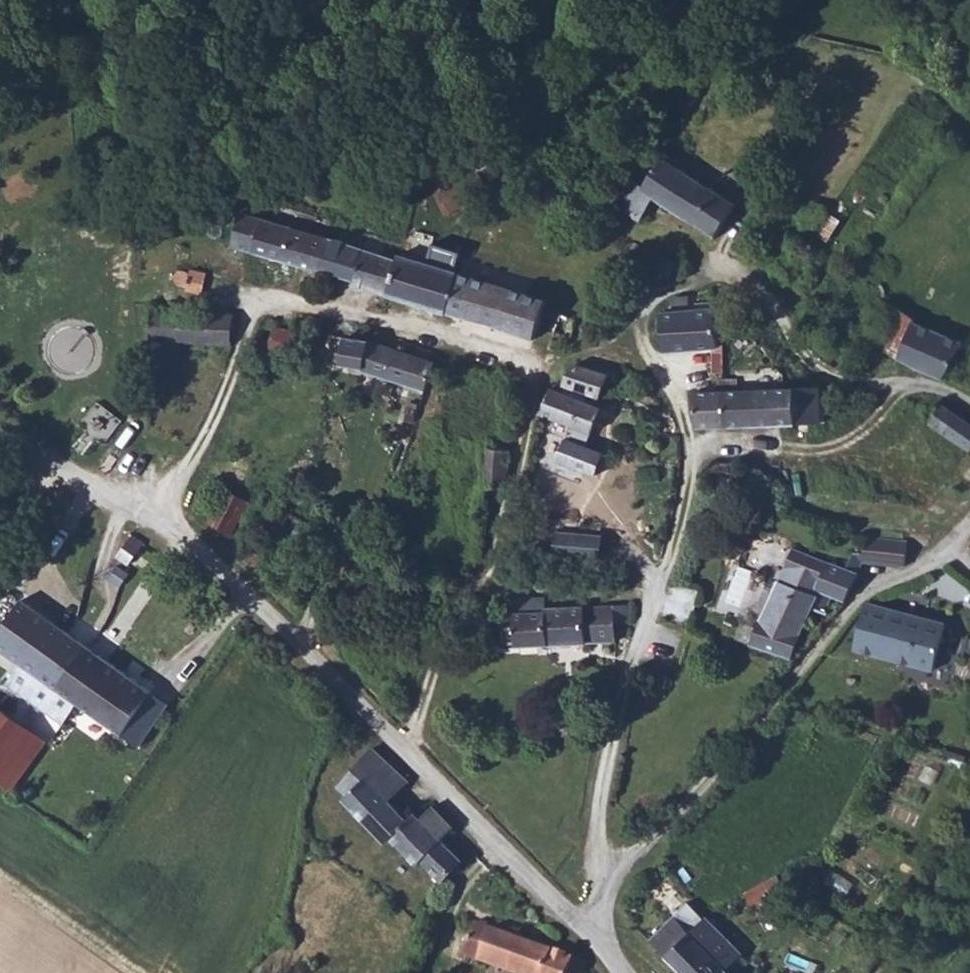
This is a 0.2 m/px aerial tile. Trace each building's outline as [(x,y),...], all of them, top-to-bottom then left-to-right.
[(607,200),(617,207),(632,217),(649,196),(705,235),(728,203),(668,159),(646,187),(626,174),(607,200)] [(319,270),(328,239),(246,208),(233,241),(319,270)] [(357,278),(364,248),(328,239),(319,270),(357,278)] [(368,286),(390,294),(400,260),(364,248),(357,278),(353,288),(365,293),(368,286)] [(403,252),(400,260),(390,294),(536,338),(549,298),(403,252)] [(203,291),(210,275),(193,269),(192,271),(184,268),(178,271),(176,277),(179,281),(187,284),(186,286),(203,291)] [(707,353),(705,314),(676,314),(675,301),(660,301),(660,315),(650,316),(653,356),(707,353)] [(151,337),(232,344),(235,316),(155,308),(151,337)] [(909,317),(896,309),(874,342),(910,366),(936,379),(957,348),(910,322),(912,319),(909,317)] [(289,356),(296,334),(262,323),(257,338),(264,341),(263,347),(289,356)] [(362,339),(355,362),(353,368),(418,393),(429,364),(362,339)] [(573,362),(567,383),(602,396),(603,394),(610,373),(582,361),(573,362)] [(602,408),(554,390),(547,410),(594,429),(602,408)] [(803,393),(798,393),(695,396),(681,397),(682,432),(805,428),(803,393)] [(945,404),(932,426),(969,450),(969,449),(969,419),(945,404)] [(608,451),(568,437),(559,460),(598,475),(608,451)] [(494,453),(487,488),(508,493),(515,458),(494,453)] [(231,534),(248,502),(228,492),(211,523),(231,534)] [(602,558),(604,535),(557,531),(557,557),(602,558)] [(135,556),(144,544),(137,536),(133,539),(126,547),(135,556)] [(862,563),(906,566),(909,542),(865,537),(862,563)] [(753,644),(792,658),(820,593),(846,602),(860,571),(794,548),(753,644)] [(0,630),(0,649),(18,661),(7,684),(63,724),(78,704),(138,746),(172,703),(22,597),(0,630)] [(947,619),(867,602),(854,650),(937,670),(947,619)] [(616,638),(614,605),(546,608),(546,612),(515,614),(516,625),(503,627),(504,643),(518,640),(519,646),(616,638)] [(7,792),(45,742),(0,709),(0,786),(7,792)] [(346,723),(333,735),(327,742),(334,751),(316,768),(358,813),(362,808),(389,837),(394,833),(415,854),(434,836),(414,815),(425,804),(403,780),(392,792),(386,786),(378,793),(363,775),(382,757),(346,723)] [(653,938),(687,972),(733,972),(729,969),(745,953),(707,914),(705,917),(689,901),(653,938)] [(587,966),(475,918),(462,949),(517,972),(583,972),(587,966)]
